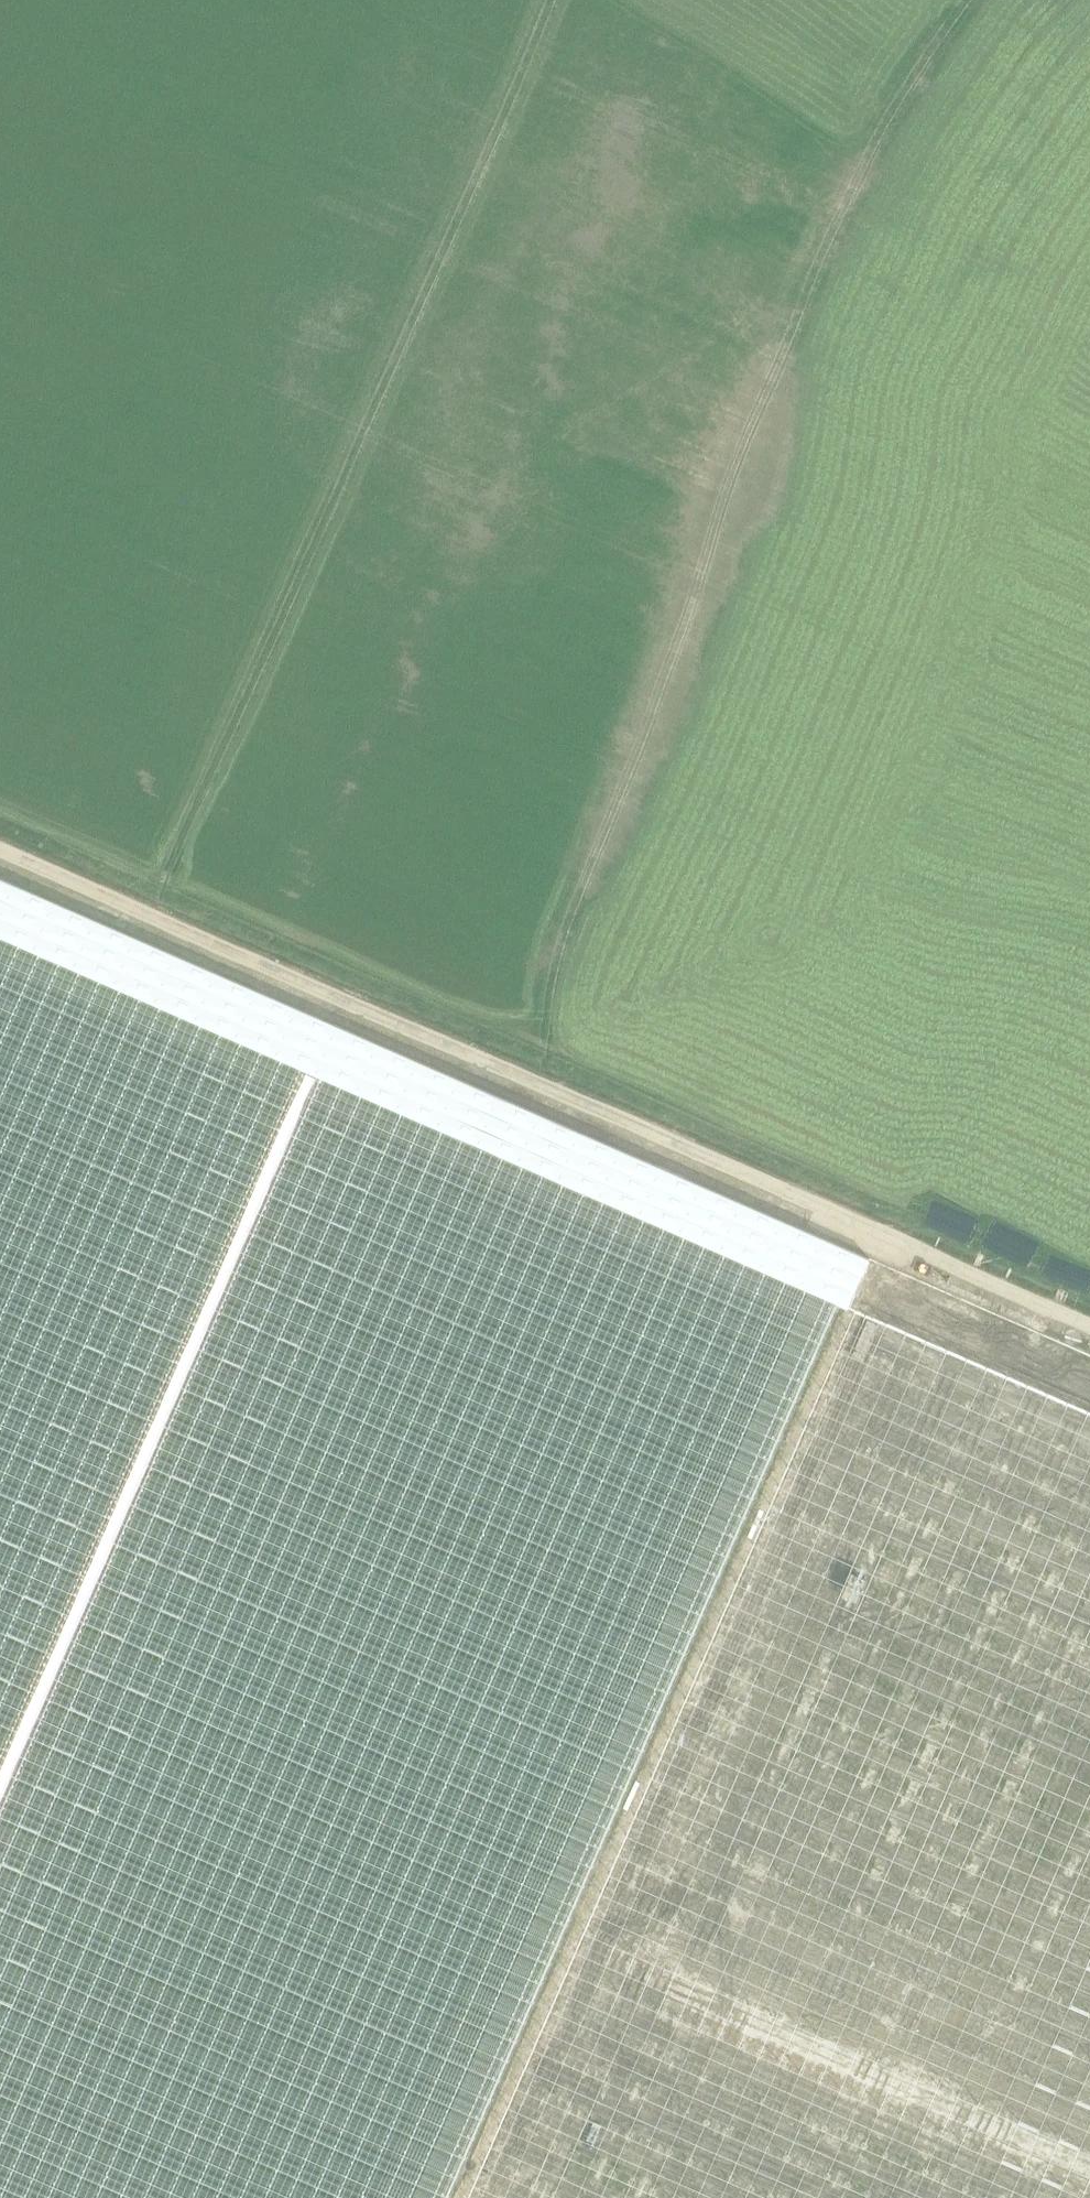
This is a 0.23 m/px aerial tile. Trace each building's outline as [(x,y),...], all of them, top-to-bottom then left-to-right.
[(871,1259),(0,878),(0,2197),(449,2197),(839,1305),(849,1309),(871,1259)]
